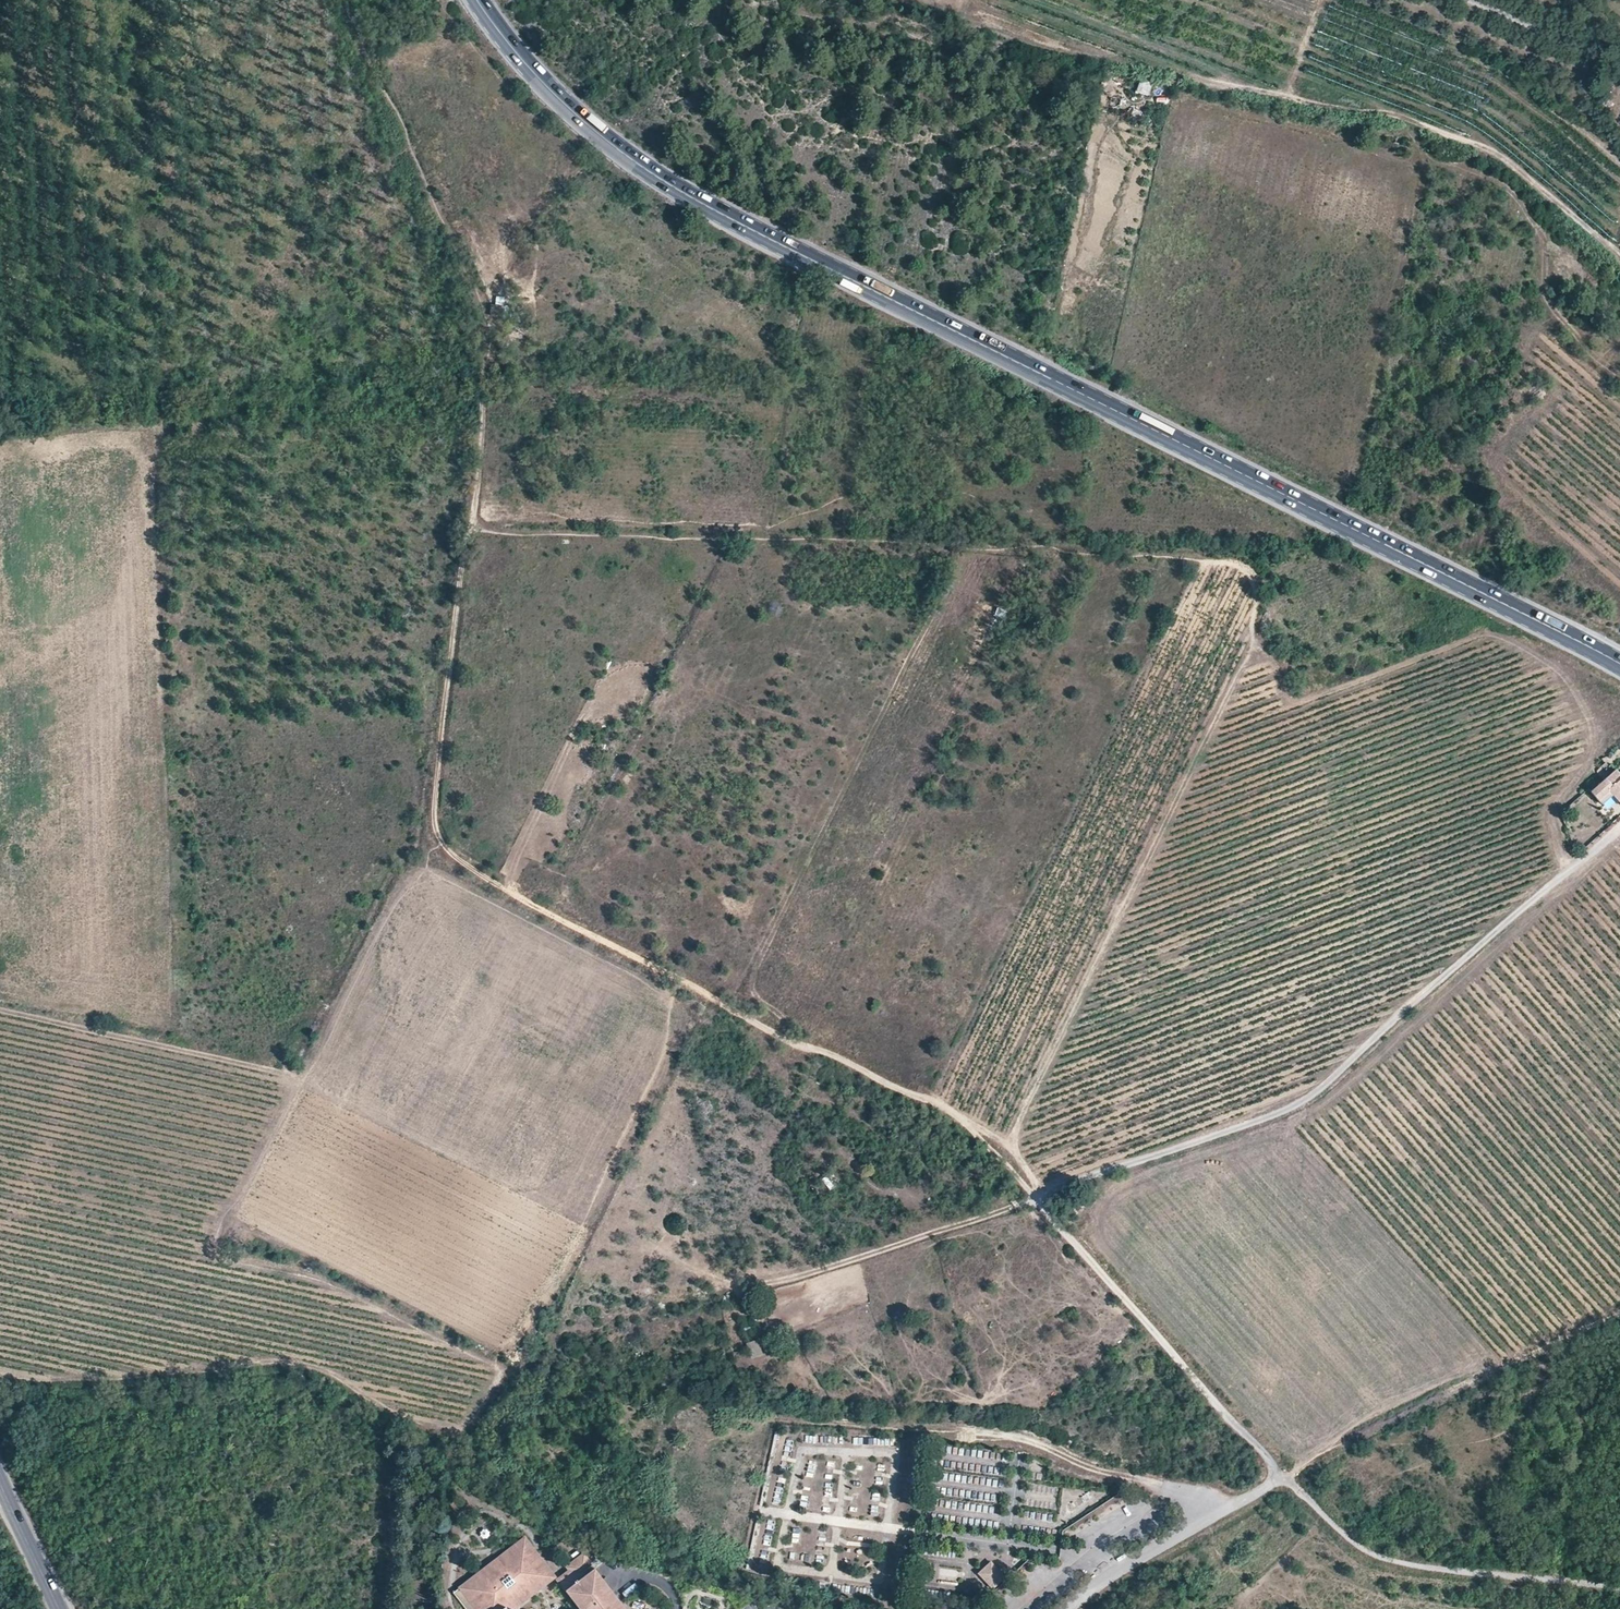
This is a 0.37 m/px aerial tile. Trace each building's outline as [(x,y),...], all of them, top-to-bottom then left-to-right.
[(1139,80),(1136,94),(1150,97),(1153,83),(1139,80)] [(1407,135),(1405,145),(1415,147),(1416,137),(1407,135)] [(491,304),(490,315),(503,316),(504,305),(491,304)] [(1617,785),(1615,782),(1619,777),(1619,775),(1617,772),(1592,794),(1602,805),(1613,796),(1619,804),(1619,782),(1617,785)] [(236,1242),(236,1230),(226,1230),(225,1242),(236,1242)] [(749,1316),(740,1319),(747,1342),(757,1339),(749,1316)] [(524,1537),(452,1592),(465,1608),(472,1604),(476,1608),(626,1608),(583,1553),(554,1576),(524,1537)] [(992,1562),(984,1569),(998,1585),(1006,1578),(992,1562)] [(940,1569),(940,1579),(955,1579),(956,1570),(940,1569)] [(984,1569),(979,1573),(993,1590),(998,1585),(984,1569)]
